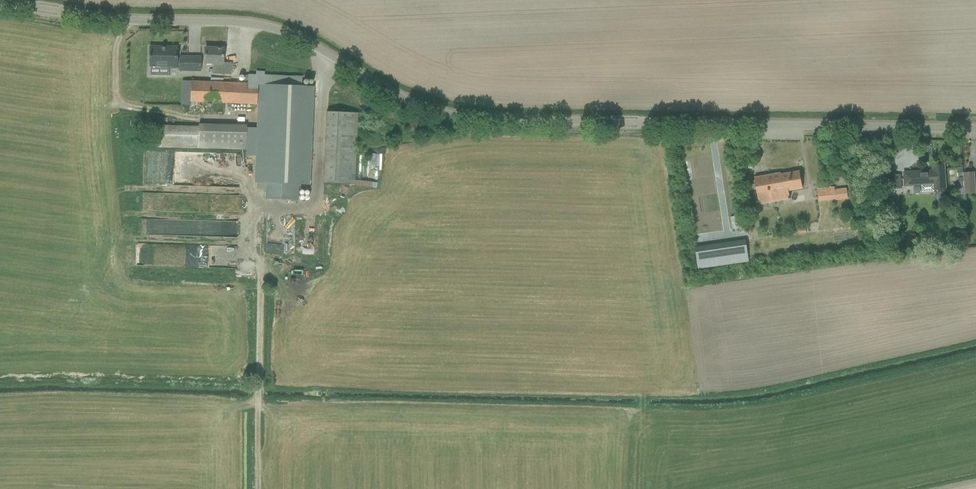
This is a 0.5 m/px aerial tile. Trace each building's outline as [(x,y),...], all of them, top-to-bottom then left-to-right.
[(149,47),(149,66),(151,66),(150,75),(168,75),(169,66),(180,66),(179,70),(201,71),(201,57),(180,57),(180,58),(177,58),(177,48),(149,47)] [(221,74),(231,75),(231,64),(222,63),(223,49),(205,48),(204,63),(214,63),(213,73),(221,74)] [(248,149),(246,149),(246,156),(255,156),(254,183),(264,183),(263,199),(296,200),(297,185),(308,185),(312,86),(310,86),(191,81),(190,91),(190,101),(190,102),(255,105),(257,105),(256,129),(249,128),(248,149)] [(327,111),(324,182),(355,183),(358,112),(327,111)] [(195,149),(244,150),(244,149),(246,149),(248,149),(249,128),(244,128),(244,125),(196,123),(196,126),(195,149)] [(751,164),(742,165),(744,174),(753,172),(751,164)] [(930,171),(904,173),(905,179),(905,186),(934,184),(935,192),(946,192),(945,175),(944,165),(933,166),(934,172),(930,172),(930,171)] [(965,193),(975,192),(974,171),(964,172),(965,193)] [(784,200),(790,199),(789,191),(802,188),(799,172),(781,175),(781,174),(755,178),(760,205),(784,200)] [(900,175),(888,176),(889,187),(901,186),(901,180),(900,175)] [(818,189),(819,197),(819,200),(836,197),(834,187),(818,189)] [(903,217),(893,218),(894,228),(904,227),(903,217)] [(314,253),(314,235),(303,236),(303,253),(314,253)]
